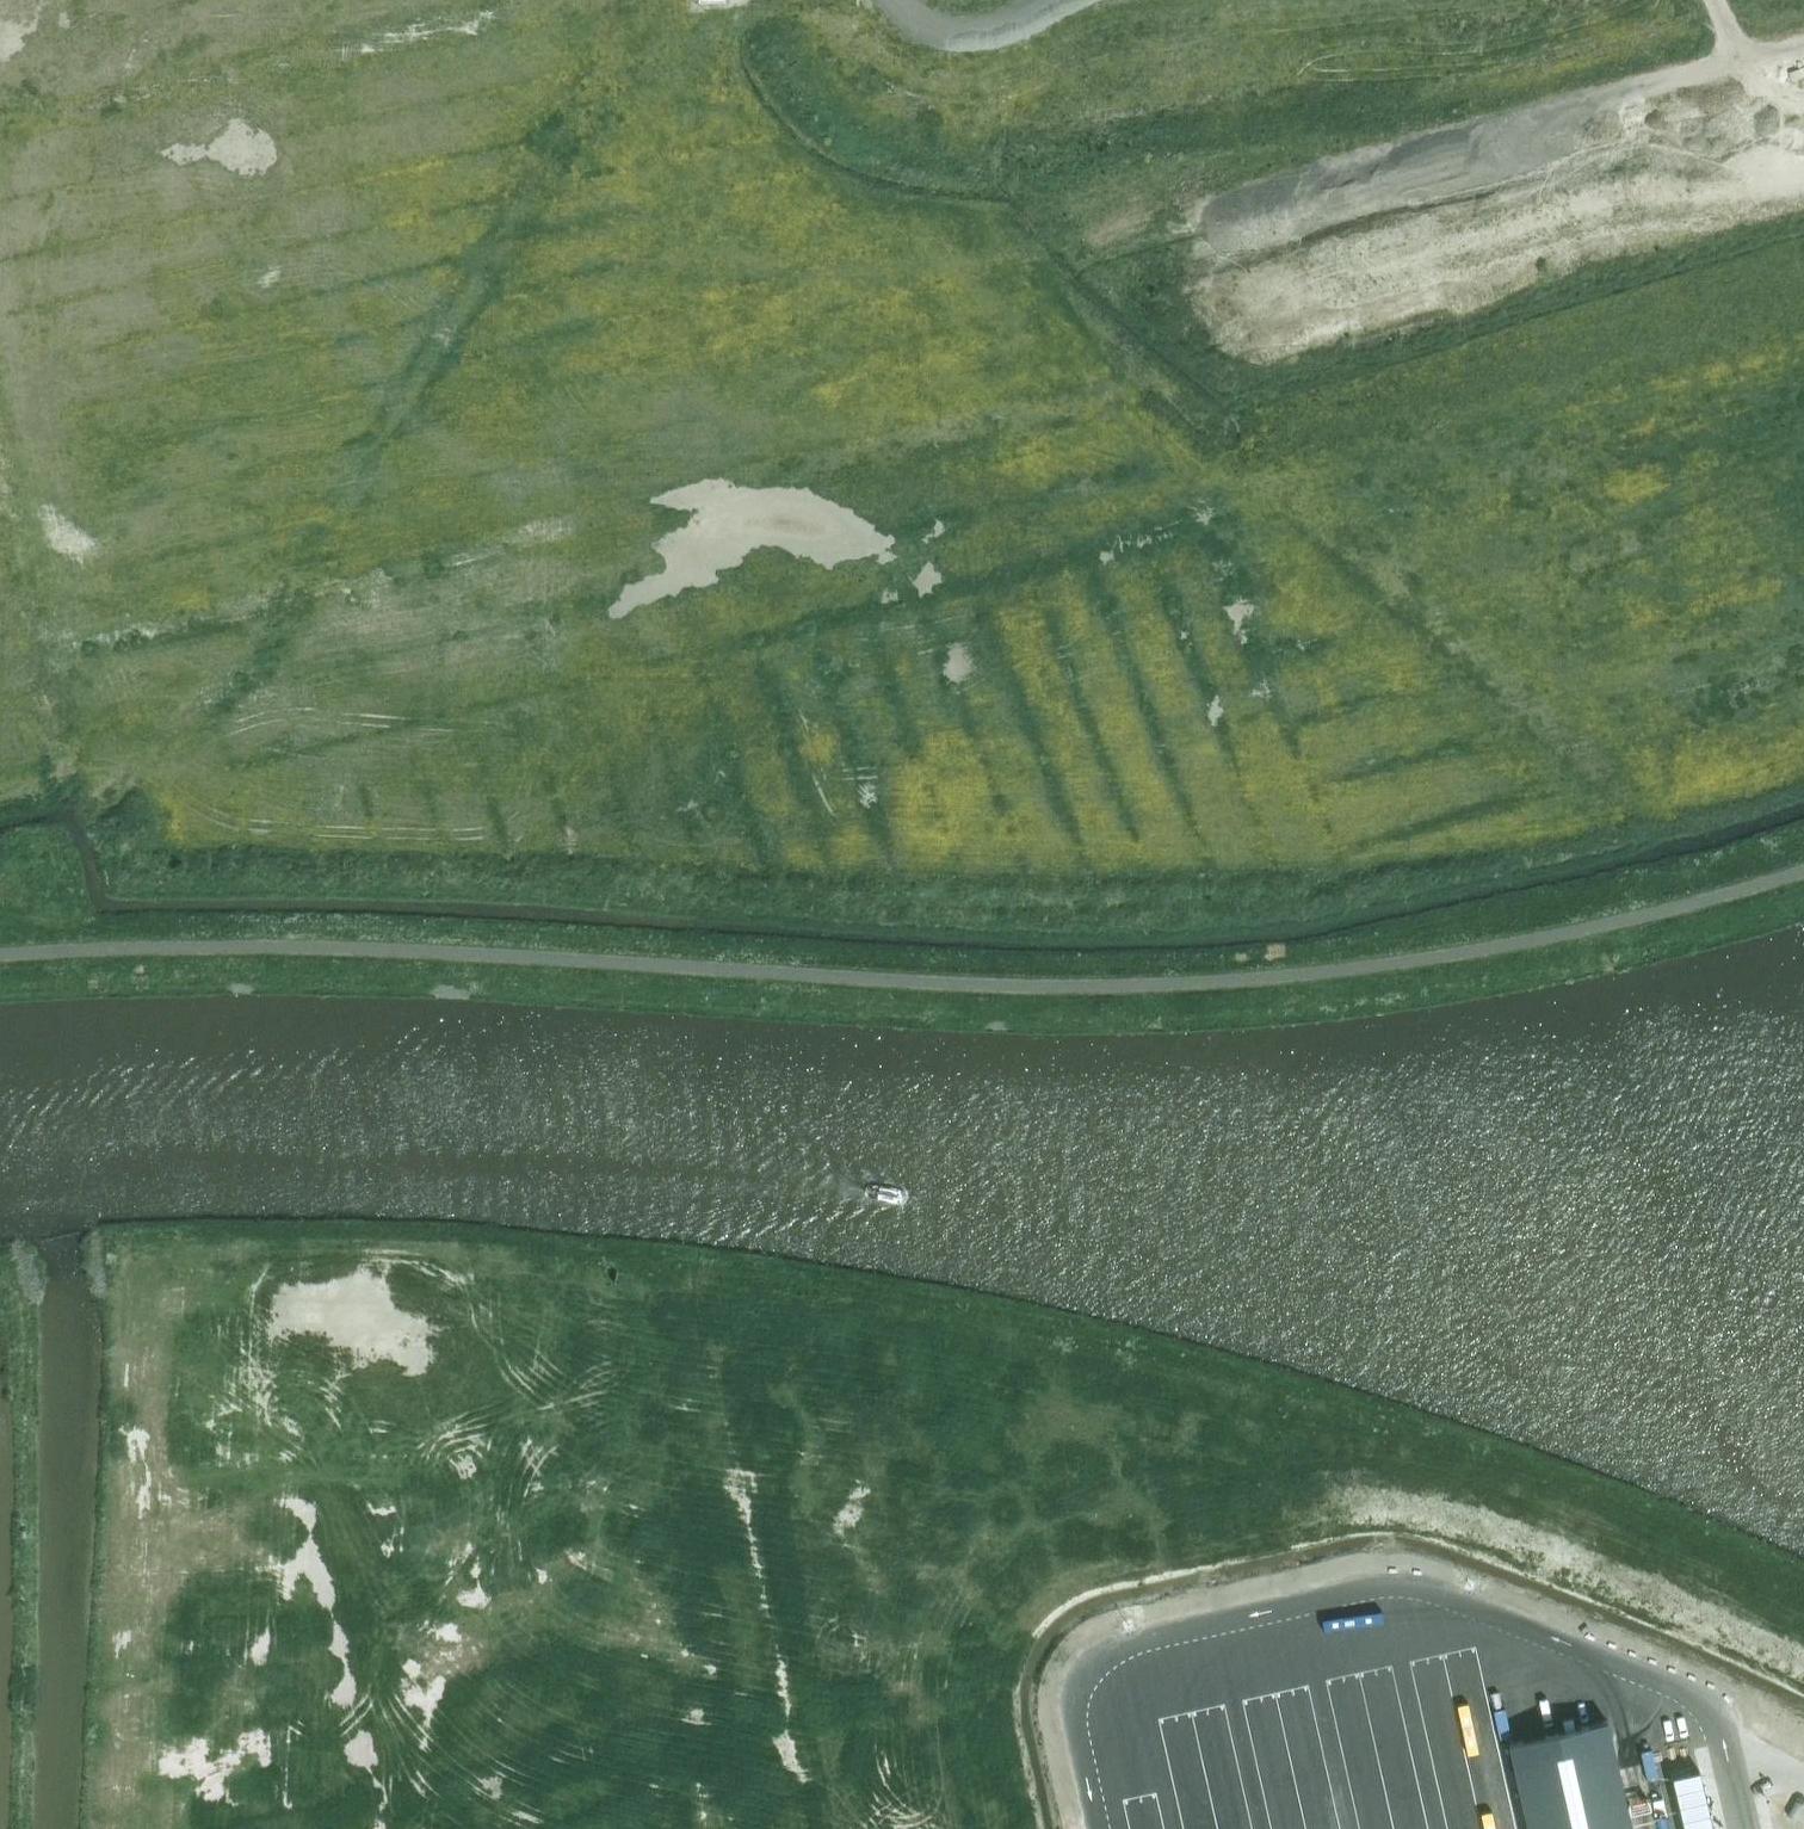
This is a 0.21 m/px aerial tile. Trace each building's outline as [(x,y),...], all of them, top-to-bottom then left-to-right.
[(1507,1747),(1525,1828),(1628,1828),(1604,1725),(1507,1747)] [(1682,1828),(1711,1828),(1700,1778),(1672,1784),(1682,1828)]
